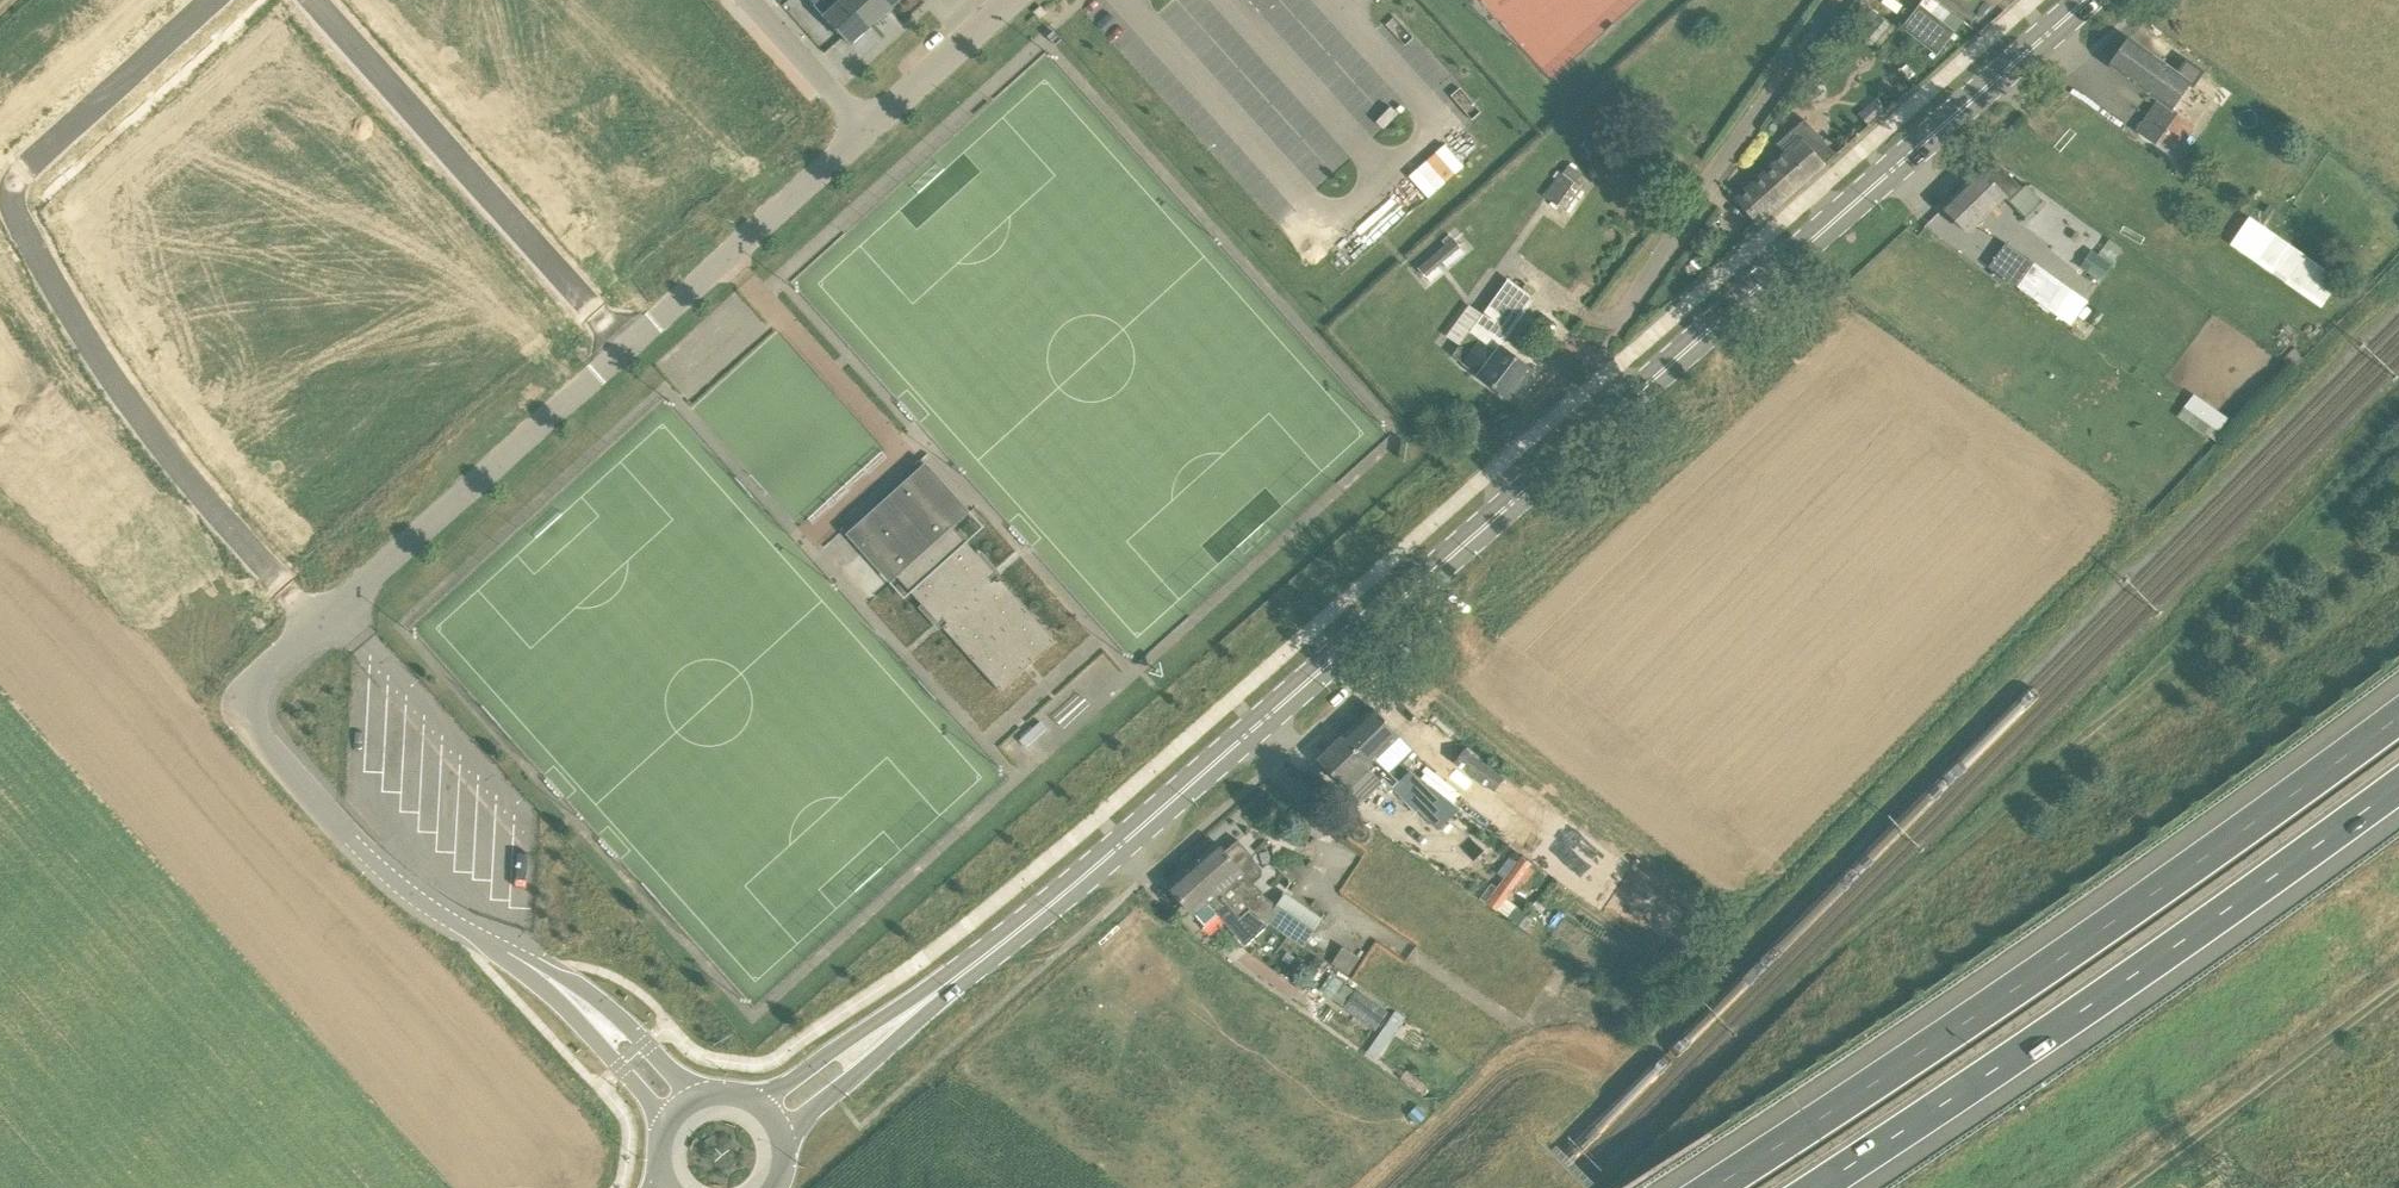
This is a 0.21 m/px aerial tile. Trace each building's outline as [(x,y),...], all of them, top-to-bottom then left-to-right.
[(376,10),(387,0),(367,0),(376,10)] [(552,8),(544,0),(539,0),(535,4),(545,15),(552,8)] [(849,0),(844,0),(825,16),(852,46),(873,27),(849,0)] [(885,0),(849,0),(873,27),(893,8),(885,0)] [(893,8),(902,0),(885,0),(893,8)] [(1972,15),(1983,0),(1951,0),(1972,15)] [(537,21),(545,15),(535,4),(528,11),(537,21)] [(1957,33),(1921,5),(1902,28),(1938,57),(1957,33)] [(561,19),(552,8),(545,15),(554,25),(561,19)] [(547,32),(554,25),(545,15),(537,21),(547,32)] [(445,36),(451,43),(462,33),(455,26),(445,36)] [(451,43),(445,36),(434,45),(440,53),(451,43)] [(2176,72),(2148,53),(2129,39),(2110,66),(2157,99),(2135,131),(2173,158),(2196,126),(2175,113),(2203,70),(2184,58),(2176,72)] [(705,40),(695,50),(701,57),(712,48),(705,40)] [(690,67),(701,57),(695,50),(684,60),(690,67)] [(598,60),(591,67),(601,77),(608,71),(598,60)] [(584,73),(594,84),(601,77),(591,67),(584,73)] [(601,77),(611,88),(618,82),(608,71),(601,77)] [(668,83),(675,90),(686,81),(679,73),(668,83)] [(611,88),(601,77),(594,84),(603,94),(611,88)] [(1885,110),(1876,100),(1859,114),(1868,125),(1885,110)] [(1738,201),(1759,225),(1826,165),(1825,164),(1836,155),(1836,156),(1837,155),(1836,153),(1836,154),(1805,119),(1777,144),(1786,154),(1773,165),(1775,168),(1738,201)] [(620,128),(609,137),(615,144),(626,135),(620,128)] [(615,144),(609,137),(598,147),(605,154),(615,144)] [(564,168),(570,175),(581,166),(575,159),(564,168)] [(1982,173),(1981,171),(1943,208),(1967,233),(2004,196),(2008,200),(2021,187),(1995,160),(1982,173)] [(227,170),(237,181),(244,174),(234,163),(227,170)] [(1576,183),(1583,174),(1571,166),(1564,175),(1563,174),(1546,197),(1565,211),(1582,188),(1576,183)] [(570,175),(564,168),(553,178),(559,185),(570,175)] [(253,185),(244,174),(237,181),(246,191),(253,185)] [(2341,280),(2250,218),(2231,246),(2322,308),(2341,280)] [(292,242),(299,236),(290,225),(283,232),(292,242)] [(309,247),(299,236),(292,242),(302,253),(309,247)] [(1463,248),(1454,238),(1419,268),(1427,278),(1463,248)] [(1989,268),(2017,288),(2034,263),(2006,244),(1989,268)] [(1699,270),(1711,260),(1703,251),(1691,262),(1692,262),(1683,269),(1691,277),(1698,270),(1699,270)] [(2113,263),(2093,251),(2082,268),(2102,281),(2113,263)] [(459,272),(466,279),(476,270),(470,263),(459,272)] [(466,279),(459,272),(448,282),(455,289),(466,279)] [(2071,289),(2050,275),(2034,299),(2054,314),(2072,326),(2089,302),(2071,289)] [(1501,342),(1533,297),(1509,280),(1454,356),(1511,399),(1532,371),(1498,344),(1500,341),(1501,342)] [(348,305),(356,298),(346,288),(339,294),(348,305)] [(414,304),(421,311),(431,301),(425,294),(414,304)] [(365,309),(356,298),(348,305),(358,315),(365,309)] [(410,320),(421,311),(414,304),(404,313),(410,320)] [(2183,407),(2218,433),(2229,418),(2193,393),(2183,407)] [(855,530),(1001,692),(1057,641),(911,479),(855,530)] [(1400,735),(1391,725),(1374,708),(1343,738),(1370,766),(1368,767),(1378,778),(1382,775),(1386,780),(1400,766),(1384,750),(1400,735)] [(1386,780),(1382,775),(1378,778),(1368,767),(1370,766),(1343,738),(1321,759),(1348,787),(1357,779),(1370,792),(1377,785),(1386,794),(1392,787),(1386,780)] [(1453,763),(1494,793),(1505,778),(1464,749),(1453,763)] [(1417,813),(1420,810),(1438,792),(1411,772),(1394,788),(1417,813)] [(1251,909),(1305,944),(1323,917),(1285,893),(1278,904),(1264,895),(1253,883),(1266,872),(1238,840),(1224,852),(1217,843),(1193,864),(1242,917),(1250,910),(1251,909)] [(1490,885),(1481,898),(1525,931),(1533,920),(1526,914),(1507,899),(1533,865),(1526,859),(1500,892),(1490,885)] [(1249,913),(1251,909),(1250,910),(1242,917),(1193,864),(1168,885),(1195,916),(1197,914),(1208,928),(1222,917),(1244,944),(1268,924),(1249,913)] [(1337,947),(1330,965),(1351,972),(1358,954),(1337,947)] [(1343,1009),(1373,1031),(1388,1011),(1357,989),(1356,991),(1346,983),(1334,1000),(1344,1007),(1343,1009)]
